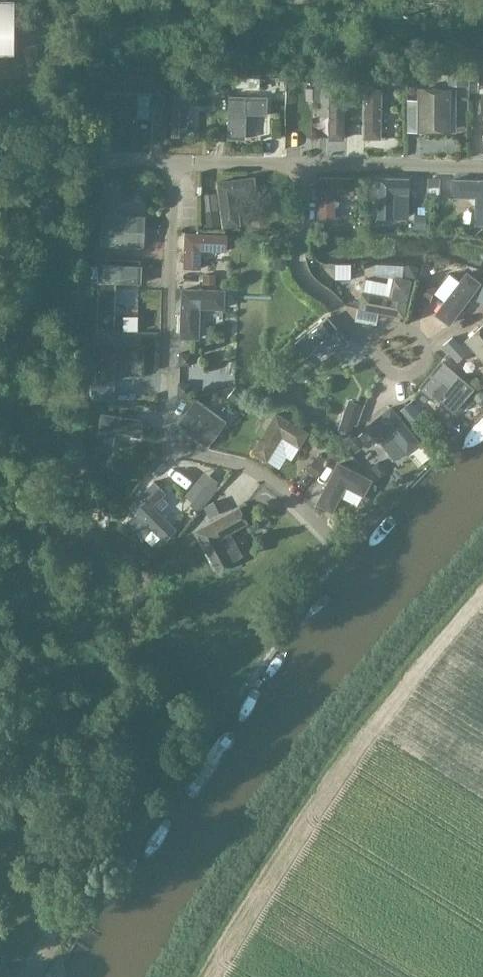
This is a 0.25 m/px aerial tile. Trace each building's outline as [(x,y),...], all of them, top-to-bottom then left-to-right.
[(12,50),(13,0),(0,0),(0,50),(12,50)] [(364,89),(363,138),(379,138),(380,90),(364,89)] [(419,90),(419,130),(448,130),(448,90),(419,90)] [(172,94),(171,135),(186,135),(186,94),(172,94)] [(267,96),(228,95),(227,139),(245,140),(245,118),(266,119),(267,96)] [(328,98),(328,138),(343,138),(343,98),(328,98)] [(318,177),(317,218),(334,218),(334,194),(352,194),(352,178),(318,177)] [(217,182),(221,226),(237,225),(234,196),(254,194),(253,178),(217,182)] [(409,178),(379,178),(379,216),(392,217),(393,193),(409,193),(409,178)] [(451,180),(451,196),(475,197),(475,224),(482,224),(482,180),(451,180)] [(102,215),(101,244),(141,246),(142,217),(102,215)] [(184,233),(183,268),(200,268),(200,250),(224,251),(225,234),(184,233)] [(114,281),(139,283),(140,266),(99,264),(96,326),(112,327),(114,281)] [(467,273),(436,315),(451,327),(482,284),(467,273)] [(362,291),(359,307),(402,316),(409,280),(394,277),(390,297),(362,291)] [(222,308),(223,291),(182,289),(180,337),(197,338),(198,307),(222,308)] [(327,316),(292,344),(303,357),(325,340),(335,353),(348,342),(327,316)] [(466,340),(482,360),(482,324),(466,340)] [(96,344),(96,381),(112,381),(112,360),(141,360),(141,344),(96,344)] [(440,359),(417,386),(451,414),(473,388),(440,359)] [(195,399),(177,423),(206,445),(224,420),(195,399)] [(388,429),(406,451),(418,441),(390,407),(362,429),(372,442),(388,429)] [(306,431),(275,413),(252,451),(266,459),(281,435),(298,445),(306,431)] [(101,414),(96,448),(112,450),(114,432),(138,436),(141,420),(101,414)] [(369,480),(337,463),(317,503),(331,510),(344,485),(362,494),(369,480)] [(163,494),(165,492),(153,481),(130,506),(161,536),(165,538),(175,528),(158,511),(169,500),(163,494)] [(240,555),(228,532),(246,522),(238,508),(196,531),(217,570),(231,563),(230,560),(240,555)]
